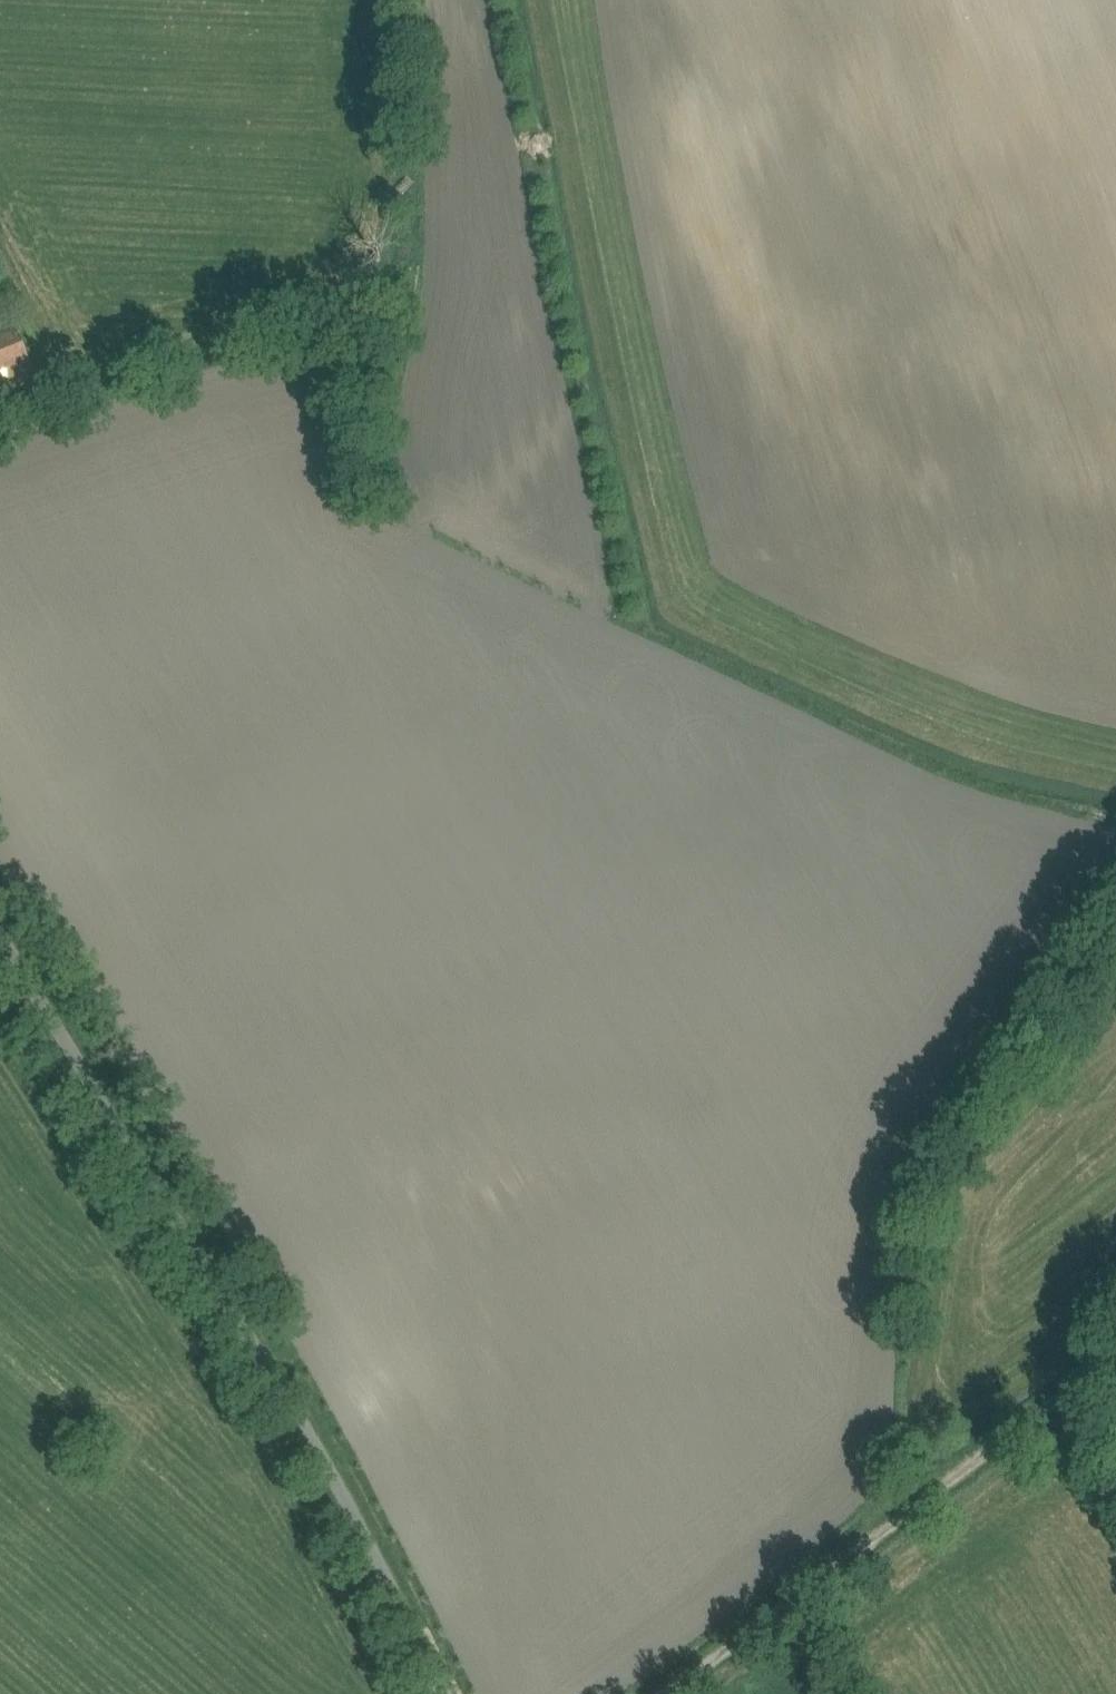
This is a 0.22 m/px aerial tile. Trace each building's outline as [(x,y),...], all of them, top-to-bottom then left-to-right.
[(0,342),(0,397),(37,382),(18,335),(0,342)]
